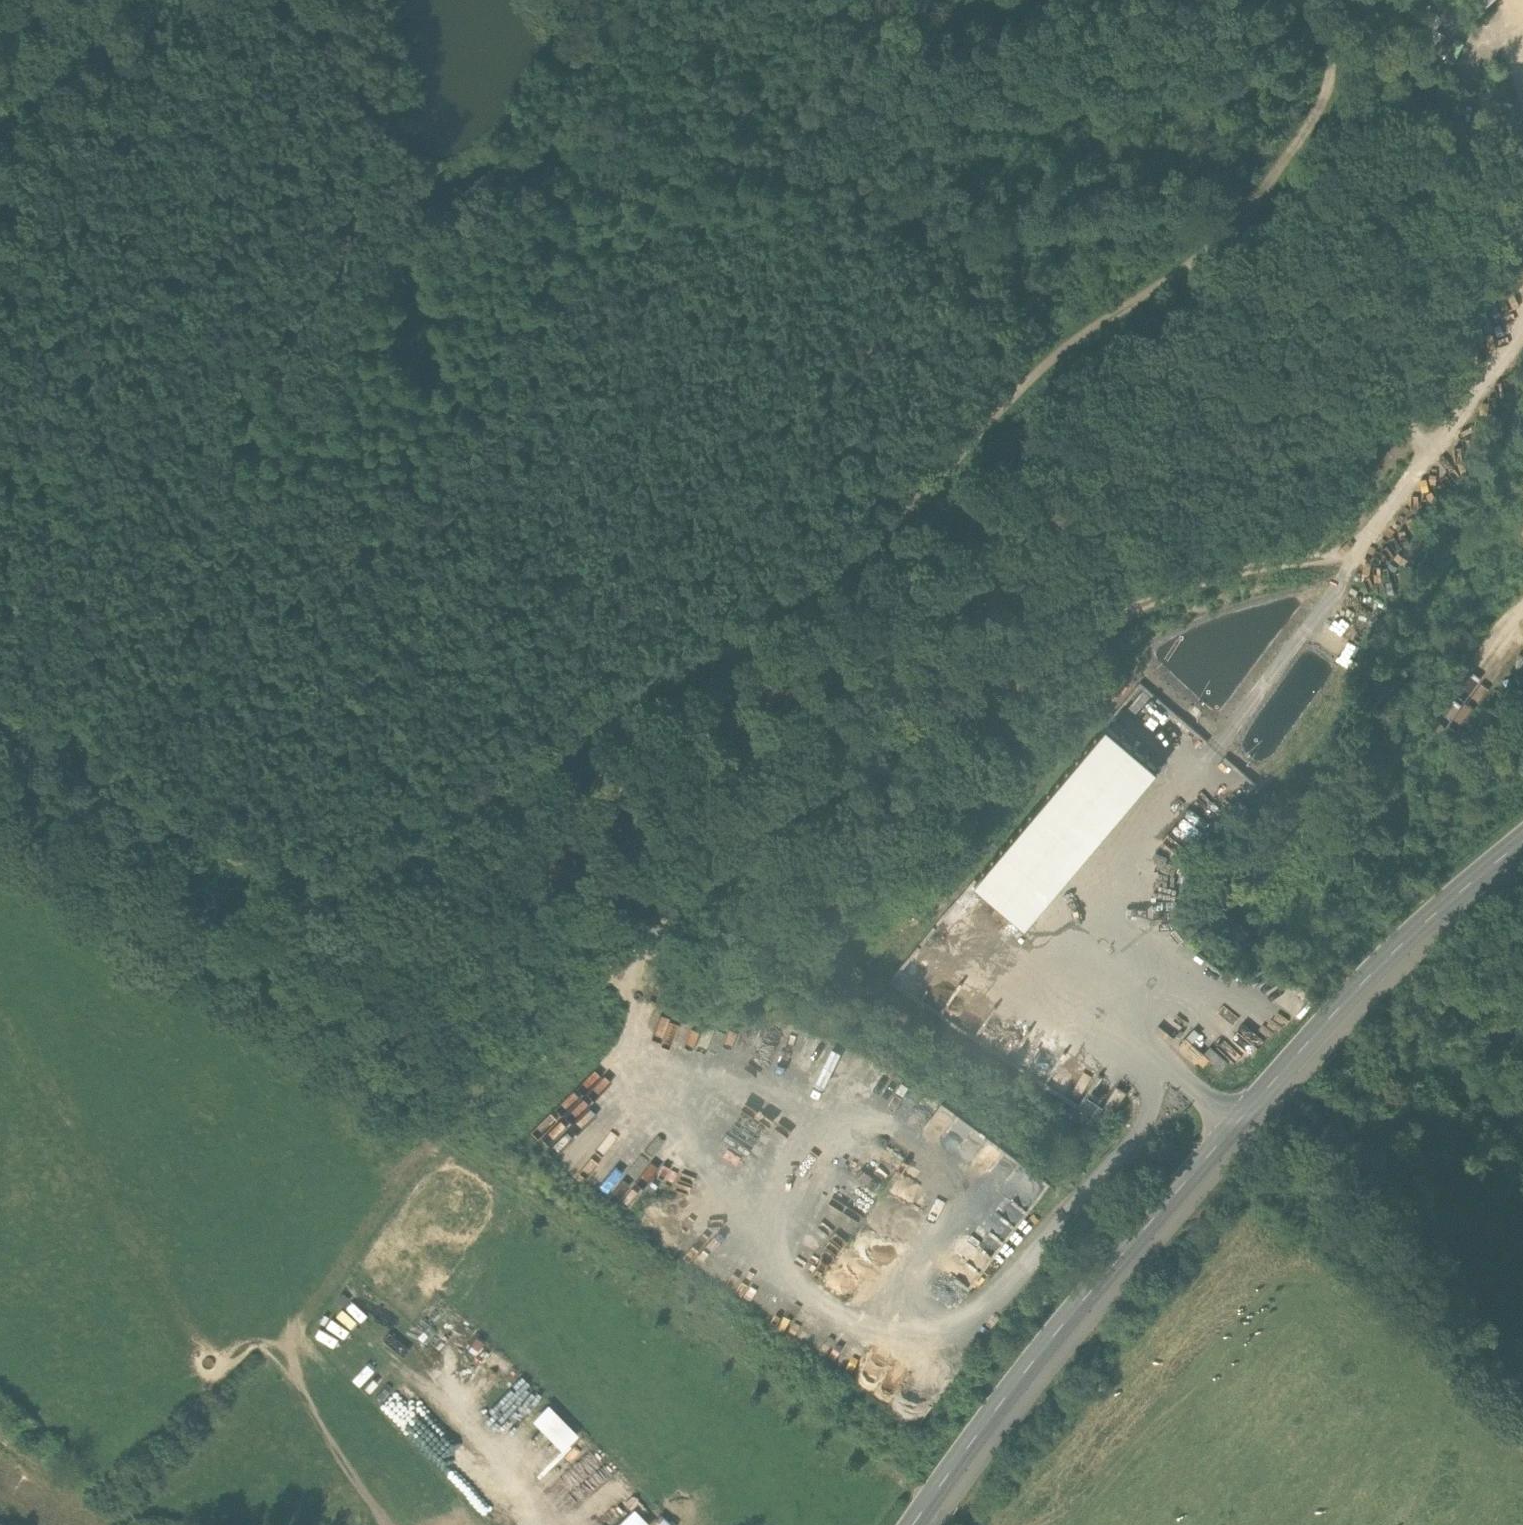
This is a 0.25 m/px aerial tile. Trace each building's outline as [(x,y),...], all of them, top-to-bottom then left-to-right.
[(1158,775),(1108,734),(975,892),(1026,933),(1158,775)] [(1101,1079),(1094,1092),(1108,1099),(1115,1085),(1101,1079)] [(1102,1109),(1113,1116),(1126,1095),(1116,1088),(1102,1109)] [(973,1287),(1012,1223),(993,1212),(954,1275),(973,1287)]
